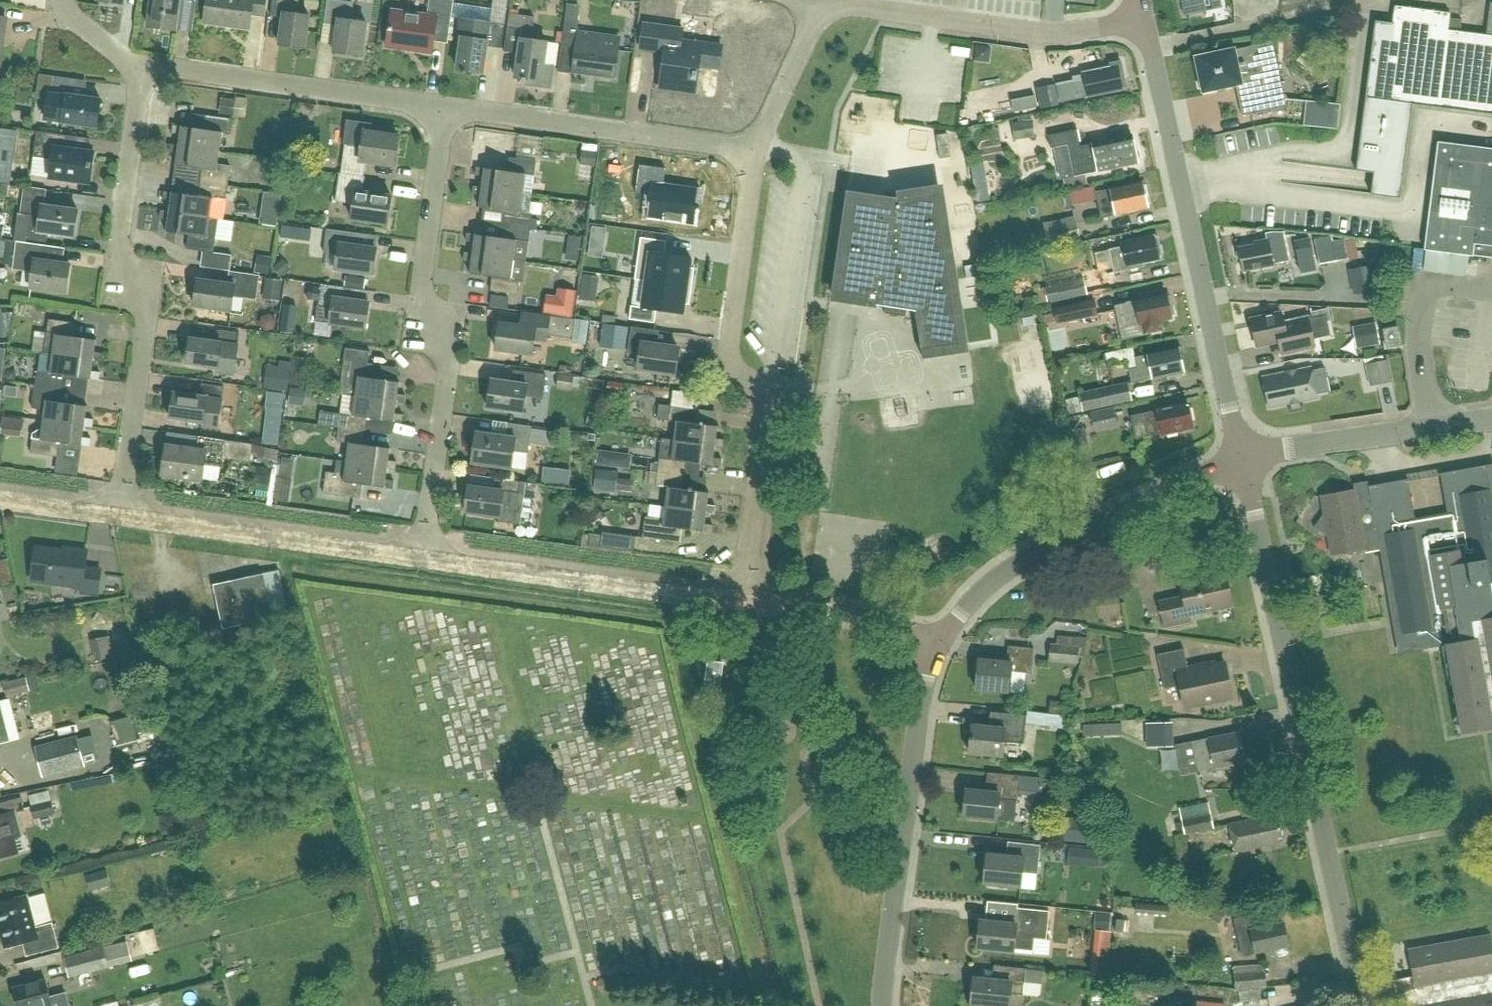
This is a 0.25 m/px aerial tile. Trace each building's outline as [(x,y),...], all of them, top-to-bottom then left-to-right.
[(148,27),(176,31),(180,1),(196,3),(196,0),(151,0),(148,27)] [(248,29),(250,14),(262,16),(264,0),(208,0),(205,23),(248,29)] [(305,49),(310,16),(297,15),(299,0),(273,0),(271,17),(283,19),(279,46),(305,49)] [(334,53),(362,57),(367,24),(351,21),(354,4),(327,0),(324,25),(338,27),(334,53)] [(392,11),(388,44),(413,47),(413,52),(432,54),(436,23),(450,25),(454,0),(429,0),(427,15),(392,11)] [(1185,17),(1201,14),(1198,0),(1182,0),(1185,17)] [(566,5),(564,25),(577,27),(580,6),(566,5)] [(1450,31),(1452,14),(1395,7),(1393,23),(1375,21),(1356,171),(1378,174),(1375,194),(1371,194),(1371,195),(1400,199),(1413,105),(1491,115),(1491,36),(1450,31)] [(465,72),(483,74),(487,47),(502,49),(507,10),(492,8),(490,23),(460,19),(458,38),(462,39),(457,70),(462,71),(462,73),(465,73),(465,72)] [(534,18),(509,15),(504,53),(518,55),(515,79),(523,80),(522,81),(525,82),(525,86),(551,89),(553,68),(544,67),(547,43),(531,41),(534,18)] [(661,90),(695,95),(699,66),(719,69),(722,47),(680,41),(682,30),(644,24),(640,49),(666,52),(661,90)] [(614,79),(618,51),(593,47),(594,38),(578,36),(579,28),(564,26),(560,55),(574,56),(572,74),(614,79)] [(1204,92),(1235,85),(1279,76),(1272,43),(1197,60),(1198,64),(1194,65),(1200,89),(1203,88),(1204,92)] [(1121,60),(1110,63),(1111,67),(1083,73),(1084,78),(1056,84),(1060,103),(1123,89),(1121,79),(1125,78),(1121,60)] [(40,75),(38,93),(49,95),(48,106),(48,107),(55,108),(53,123),(62,124),(71,125),(98,129),(101,101),(74,97),(77,81),(40,75)] [(1242,118),(1286,108),(1279,76),(1235,85),(1242,118)] [(979,87),(980,97),(1000,94),(998,84),(979,87)] [(1041,106),(1058,103),(1054,85),(1037,88),(1041,106)] [(1011,112),(1035,108),(1033,96),(1008,101),(1011,112)] [(236,101),(234,117),(246,118),(248,100),(237,98),(236,101)] [(225,99),(222,115),(234,117),(236,101),(225,99)] [(1001,102),(972,106),(973,116),(1002,112),(1001,102)] [(1306,102),(1304,125),(1313,126),(1337,128),(1339,104),(1306,102)] [(221,154),(223,134),(230,135),(232,121),(206,117),(204,131),(172,127),(171,135),(179,136),(178,147),(178,148),(221,154)] [(1016,139),(1037,137),(1035,120),(1014,123),(1016,139)] [(396,166),(400,138),(370,134),(371,126),(349,123),(342,171),(365,174),(366,161),(396,166)] [(1142,156),(1141,151),(1135,148),(1132,135),(1092,143),(1092,144),(1081,146),(1077,129),(1049,135),(1051,148),(1068,145),(1075,176),(1098,172),(1138,164),(1138,162),(1142,156)] [(12,183),(19,133),(0,130),(0,182),(12,183)] [(52,179),(90,185),(93,165),(87,164),(89,153),(61,149),(62,136),(38,133),(35,158),(55,161),(52,179)] [(940,159),(951,157),(947,134),(936,135),(940,159)] [(1438,142),(1424,250),(1474,257),(1474,256),(1491,258),(1491,149),(1438,142)] [(175,167),(202,171),(201,184),(228,188),(231,166),(219,164),(221,154),(178,148),(178,147),(170,146),(169,154),(177,155),(175,167)] [(583,150),(581,164),(595,166),(597,153),(583,150)] [(484,177),(482,188),(524,194),(527,175),(535,176),(537,162),(510,158),(508,172),(477,168),(476,176),(484,177)] [(640,165),(636,194),(652,196),(649,218),(696,225),(701,190),(664,185),(666,169),(640,165)] [(618,189),(620,173),(600,170),(598,186),(618,189)] [(387,226),(391,197),(362,193),(365,177),(340,174),(336,202),(353,205),(351,221),(387,226)] [(527,175),(524,194),(532,195),(535,176),(527,175)] [(289,177),(285,199),(302,201),(305,180),(289,177)] [(1147,207),(1142,182),(1097,192),(1102,217),(1147,207)] [(187,216),(212,219),(214,200),(226,201),(228,188),(201,184),(200,190),(188,188),(186,196),(164,193),(163,201),(170,202),(169,209),(169,213),(168,214),(187,216)] [(480,209),(507,212),(505,226),(531,229),(533,215),(530,215),(522,214),(524,194),(482,188),(475,187),(474,195),(481,197),(480,209)] [(15,243),(17,243),(27,244),(27,242),(47,244),(48,235),(74,239),(78,212),(45,208),(47,192),(24,188),(21,215),(18,214),(15,243)] [(890,201),(883,200),(883,199),(850,194),(834,299),(868,304),(875,305),(874,308),(877,308),(877,306),(886,307),(885,314),(906,317),(907,310),(916,312),(923,360),(926,359),(925,356),(932,355),(953,352),(951,339),(964,337),(940,188),(907,193),(900,194),(900,191),(897,191),(898,197),(893,198),(890,197),(890,201)] [(989,190),(976,192),(978,203),(990,201),(989,190)] [(269,194),(267,205),(279,206),(281,195),(269,194)] [(524,194),(522,214),(530,215),(532,195),(524,194)] [(216,240),(209,239),(212,219),(168,214),(169,213),(161,212),(160,220),(168,221),(166,233),(189,236),(187,250),(214,254),(216,240)] [(1050,248),(1082,241),(1077,216),(1045,223),(1050,248)] [(282,226),(281,237),(292,239),(294,227),(282,226)] [(530,243),(531,230),(531,229),(505,226),(503,239),(468,235),(467,242),(475,243),(473,254),(473,255),(515,261),(518,241),(530,243)] [(593,226),(591,240),(605,242),(607,228),(593,226)] [(328,229),(325,253),(339,255),(337,271),(373,275),(377,249),(356,246),(357,233),(328,229)] [(1244,272),(1274,266),(1274,265),(1290,262),(1284,234),(1273,234),(1266,235),(1268,242),(1255,244),(1255,247),(1239,250),(1244,272)] [(569,236),(568,245),(580,247),(582,238),(569,236)] [(1331,236),(1313,240),(1317,255),(1319,265),(1337,261),(1347,260),(1343,239),(1332,241),(1331,236)] [(1154,237),(1122,244),(1123,248),(1111,251),(1115,273),(1144,267),(1143,262),(1159,259),(1154,237)] [(646,280),(692,287),(694,269),(690,268),(692,259),(665,255),(666,241),(641,238),(635,280),(646,281),(646,280)] [(1309,238),(1294,241),(1294,243),(1297,259),(1300,273),(1315,270),(1309,238)] [(31,289),(67,295),(71,266),(39,262),(41,246),(27,244),(17,243),(14,271),(33,274),(31,289)] [(466,253),(464,261),(472,262),(470,275),(494,278),(492,291),(518,295),(520,281),(512,280),(515,261),(473,255),(473,254),(466,253)] [(261,256),(258,273),(268,275),(271,258),(261,256)] [(973,263),(975,275),(992,272),(990,260),(973,263)] [(282,262),(274,268),(280,276),(289,270),(282,262)] [(256,301),(258,290),(260,277),(230,272),(228,285),(199,280),(195,307),(232,312),(233,298),(256,301)] [(584,274),(583,284),(599,286),(600,276),(584,274)] [(366,279),(348,277),(347,287),(364,289),(366,279)] [(1085,279),(1046,287),(1050,305),(1089,297),(1085,279)] [(267,280),(265,294),(280,296),(282,282),(267,280)] [(646,280),(646,281),(642,307),(631,306),(630,320),(655,323),(657,310),(684,314),(685,304),(689,305),(692,287),(646,280)] [(316,323),(330,325),(365,329),(369,303),(344,300),(345,288),(321,285),(320,289),(319,301),(318,307),(316,323)] [(310,287),(308,299),(318,300),(320,289),(310,287)] [(574,317),(578,291),(560,288),(559,297),(548,295),(545,313),(574,317)] [(1172,319),(1171,315),(1174,314),(1172,305),(1169,306),(1167,294),(1135,301),(1136,302),(1116,307),(1121,328),(1140,324),(1141,326),(1143,325),(1144,331),(1148,333),(1160,331),(1162,327),(1161,321),(1172,319)] [(493,296),(492,306),(510,308),(511,298),(493,296)] [(1055,308),(1059,324),(1100,315),(1097,299),(1055,308)] [(1327,309),(1310,313),(1311,318),(1323,315),(1324,319),(1325,323),(1330,322),(1327,309)] [(547,342),(551,316),(527,313),(525,327),(500,323),(496,349),(534,354),(536,340),(547,342)] [(1328,335),(1327,330),(1325,323),(1324,319),(1323,315),(1311,318),(1307,319),(1306,315),(1283,320),(1282,314),(1251,321),(1258,348),(1287,341),(1290,354),(1313,348),(1311,338),(1328,335)] [(262,317),(260,325),(266,330),(274,328),(276,320),(270,315),(262,317)] [(588,344),(591,321),(577,319),(573,342),(588,344)] [(45,354),(53,355),(94,361),(94,362),(102,363),(103,355),(95,354),(97,342),(74,338),(76,324),(49,320),(46,343),(45,354)] [(293,335),(294,325),(282,323),(281,333),(293,335)] [(1376,323),(1357,327),(1361,347),(1379,344),(1376,323)] [(626,351),(629,327),(603,324),(600,348),(626,351)] [(656,330),(632,327),(628,353),(641,355),(639,370),(675,375),(679,348),(654,345),(656,330)] [(1398,329),(1383,332),(1386,350),(1401,347),(1398,329)] [(191,339),(187,365),(218,370),(217,377),(234,379),(240,334),(218,331),(217,343),(191,339)] [(1179,348),(1135,357),(1138,369),(1129,371),(1131,384),(1157,378),(1158,382),(1167,380),(1166,376),(1184,373),(1179,348)] [(344,362),(352,363),(368,365),(370,352),(346,349),(344,362)] [(38,373),(36,386),(63,390),(65,377),(99,382),(100,374),(93,373),(94,362),(94,361),(53,355),(50,375),(38,373)] [(270,367),(268,389),(287,391),(290,363),(280,362),(280,368),(270,367)] [(1387,362),(1383,363),(1366,367),(1371,388),(1392,383),(1387,362)] [(351,376),(359,377),(356,397),(397,402),(397,403),(405,404),(406,396),(398,395),(400,383),(377,380),(379,366),(368,365),(352,363),(351,376)] [(1263,378),(1269,409),(1318,399),(1318,396),(1330,393),(1325,369),(1313,372),(1312,368),(1263,378)] [(8,370),(7,378),(15,379),(16,373),(14,371),(8,370)] [(488,408),(524,413),(527,396),(544,399),(547,376),(522,372),(521,384),(492,380),(488,408)] [(561,376),(560,387),(572,388),(573,377),(561,376)] [(1129,382),(1081,393),(1085,411),(1133,401),(1129,382)] [(218,431),(221,414),(224,389),(202,385),(200,398),(174,394),(170,420),(202,424),(201,428),(218,431)] [(33,408),(45,410),(43,422),(85,428),(92,429),(93,421),(86,420),(88,408),(61,404),(63,390),(36,386),(33,408)] [(6,387),(5,395),(17,397),(18,388),(6,387)] [(292,389),(290,404),(305,406),(308,391),(292,389)] [(675,406),(700,406),(700,392),(675,391),(675,406)] [(286,394),(269,392),(267,410),(284,412),(286,394)] [(341,395),(339,414),(341,415),(353,416),(356,397),(341,395)] [(356,397),(353,416),(341,415),(339,429),(365,432),(367,419),(402,423),(403,415),(396,414),(397,403),(397,402),(356,397)] [(1136,439),(1147,437),(1161,434),(1162,437),(1177,433),(1177,431),(1194,427),(1189,404),(1156,411),(1157,412),(1131,417),(1136,439)] [(658,419),(677,422),(674,441),(716,446),(716,447),(724,448),(725,440),(717,439),(718,427),(696,424),(697,410),(660,405),(658,419)] [(85,428),(43,422),(42,426),(42,428),(33,435),(32,440),(30,454),(57,457),(59,443),(90,447),(91,440),(83,439),(85,428)] [(529,453),(530,445),(548,448),(550,429),(511,424),(509,438),(477,434),(473,463),(513,469),(515,451),(529,453)] [(1070,431),(1075,450),(1091,447),(1086,427),(1070,431)] [(391,449),(364,446),(365,432),(339,429),(337,442),(350,444),(347,463),(388,468),(388,469),(396,470),(397,463),(389,462),(391,449)] [(267,444),(278,446),(280,434),(269,432),(267,444)] [(198,451),(187,450),(167,447),(163,476),(203,481),(205,466),(221,468),(222,460),(250,464),(253,445),(200,438),(198,451)] [(672,460),(660,459),(659,473),(685,476),(687,463),(721,467),(722,459),(715,458),(716,447),(716,446),(674,441),(672,460)] [(253,446),(252,455),(277,459),(278,451),(253,446)] [(388,469),(388,468),(347,463),(337,461),(335,473),(326,472),(323,494),(361,499),(363,485),(393,489),(394,481),(387,480),(388,469)] [(57,473),(76,476),(77,465),(58,463),(57,473)] [(1488,473),(1486,466),(1441,474),(1448,516),(1416,522),(1408,480),(1376,486),(1369,487),(1369,488),(1355,490),(1321,496),(1325,514),(1320,521),(1323,534),(1329,539),(1332,557),(1380,548),(1392,618),(1397,646),(1427,640),(1429,649),(1447,646),(1463,735),(1491,730),(1491,472),(1488,473)] [(259,468),(257,483),(269,484),(271,470),(259,468)] [(617,473),(596,471),(594,491),(615,493),(617,473)] [(650,485),(668,488),(666,507),(707,513),(715,514),(716,506),(708,505),(710,493),(683,490),(685,476),(659,473),(652,472),(650,485)] [(278,478),(274,501),(288,503),(292,480),(278,478)] [(469,486),(466,513),(500,517),(499,522),(521,525),(527,483),(496,478),(494,490),(469,486)] [(643,539),(680,544),(682,530),(713,534),(714,525),(706,524),(707,513),(666,507),(664,520),(646,517),(643,539)] [(638,536),(604,532),(602,547),(636,551),(638,536)] [(590,536),(588,547),(601,548),(603,538),(590,536)] [(36,548),(32,581),(81,587),(81,593),(98,595),(101,570),(86,568),(88,552),(74,550),(74,552),(36,548)] [(10,570),(8,560),(0,561),(0,572),(10,570)] [(224,629),(244,625),(289,614),(279,570),(233,580),(214,584),(224,629)] [(1188,617),(1233,607),(1225,572),(1198,578),(1198,574),(1179,578),(1184,598),(1159,603),(1165,628),(1189,623),(1188,617)] [(1077,581),(1061,584),(1063,594),(1079,591),(1077,581)] [(1051,643),(1049,661),(1079,663),(1080,646),(1051,643)] [(977,690),(1011,693),(1013,673),(1033,675),(1035,649),(1011,647),(1010,663),(980,660),(977,690)] [(1185,707),(1233,697),(1226,664),(1206,668),(1205,666),(1189,669),(1184,650),(1158,655),(1165,690),(1181,687),(1185,707)] [(720,686),(723,664),(709,662),(706,684),(720,686)] [(27,679),(5,684),(8,697),(30,692),(27,679)] [(1060,682),(1054,712),(1069,715),(1075,685),(1060,682)] [(147,699),(132,702),(139,732),(154,729),(147,699)] [(9,742),(0,707),(0,745),(9,742)] [(970,753),(1003,756),(1004,742),(1024,744),(1026,723),(1067,729),(1069,716),(1027,710),(1026,716),(1000,713),(999,727),(973,725),(970,753)] [(1121,723),(1083,724),(1084,736),(1122,735),(1121,723)] [(1156,738),(1156,746),(1172,746),(1171,724),(1148,724),(1148,738),(1156,738)] [(1240,733),(1195,743),(1200,771),(1246,761),(1240,733)] [(35,747),(43,777),(85,766),(78,736),(35,747)] [(964,816),(997,819),(1016,821),(1020,776),(994,774),(992,793),(967,790),(964,816)] [(33,805),(52,800),(50,791),(31,796),(33,805)] [(18,855),(14,838),(22,836),(17,814),(26,812),(22,799),(0,805),(0,859),(18,855)] [(36,819),(57,814),(54,800),(52,800),(33,805),(36,819)] [(1185,834),(1187,834),(1215,828),(1210,802),(1180,807),(1185,834)] [(1283,838),(1279,819),(1275,820),(1274,815),(1229,825),(1235,853),(1280,844),(1279,838),(1283,838)] [(1060,839),(1092,842),(1094,822),(1062,819),(1060,839)] [(1187,834),(1185,834),(1176,836),(1181,861),(1193,860),(1187,834)] [(22,836),(14,838),(18,855),(27,852),(22,836)] [(1036,889),(1037,873),(1040,846),(1014,843),(1013,856),(987,853),(984,884),(1036,889)] [(1100,852),(1070,849),(1068,864),(1099,867),(1100,852)] [(111,884),(107,870),(92,874),(96,888),(111,884)] [(0,905),(0,927),(6,949),(7,949),(23,944),(27,958),(60,949),(53,924),(36,929),(28,897),(0,905)] [(1136,903),(1135,913),(1169,915),(1169,905),(1136,903)] [(1213,905),(1207,915),(1218,921),(1223,911),(1213,905)] [(981,920),(978,948),(1034,954),(1036,939),(1047,940),(1050,911),(1014,908),(1012,923),(981,920)] [(1099,914),(1098,929),(1109,930),(1110,915),(1099,914)] [(1289,945),(1284,923),(1265,928),(1264,925),(1257,926),(1255,916),(1235,920),(1243,956),(1257,953),(1257,952),(1273,949),(1274,956),(1278,958),(1287,956),(1289,952),(1288,945),(1289,945)] [(1117,919),(1116,931),(1127,932),(1128,920),(1117,919)] [(138,950),(154,944),(148,930),(132,937),(138,950)] [(1491,935),(1408,950),(1413,977),(1393,980),(1396,997),(1405,995),(1407,1005),(1491,1005),(1491,939),(1491,935)] [(105,946),(64,957),(71,977),(109,967),(109,966),(133,960),(128,940),(105,946)] [(1392,949),(1383,951),(1385,959),(1394,957),(1392,949)] [(1010,994),(1023,996),(1026,969),(1002,966),(1001,981),(975,979),(972,1005),(983,1005),(1009,1005),(1010,994)] [(1235,991),(1267,988),(1265,971),(1234,973),(1235,991)] [(1047,993),(1049,979),(1031,977),(1030,990),(1047,993)] [(66,995),(51,999),(46,981),(14,989),(18,1005),(69,1005),(66,995)] [(1182,984),(1167,988),(1171,1002),(1187,998),(1182,984)]
